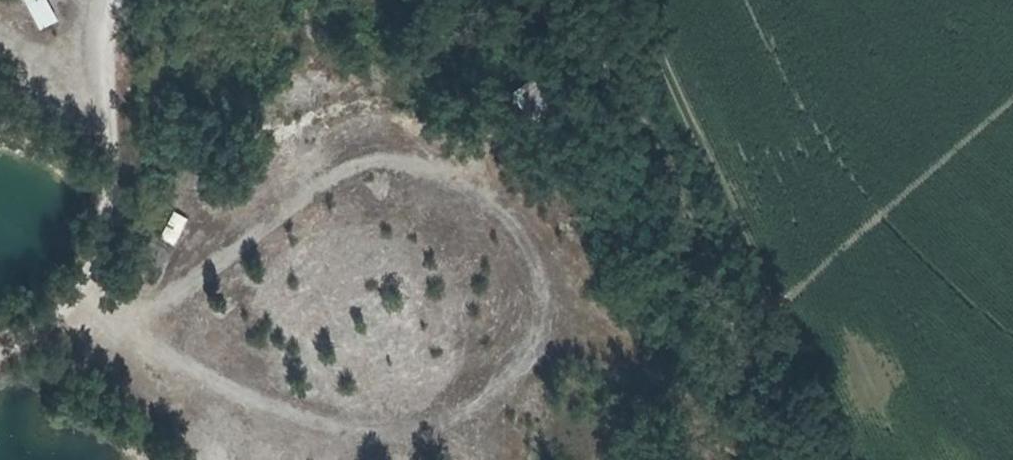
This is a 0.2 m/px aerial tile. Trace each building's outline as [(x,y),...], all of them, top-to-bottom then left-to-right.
[(34,30),(54,23),(46,0),(23,0),(34,30)] [(529,77),(508,98),(535,124),(555,103),(529,77)] [(159,237),(175,244),(188,217),(172,210),(159,237)] [(140,264),(155,275),(173,248),(158,238),(140,264)]
